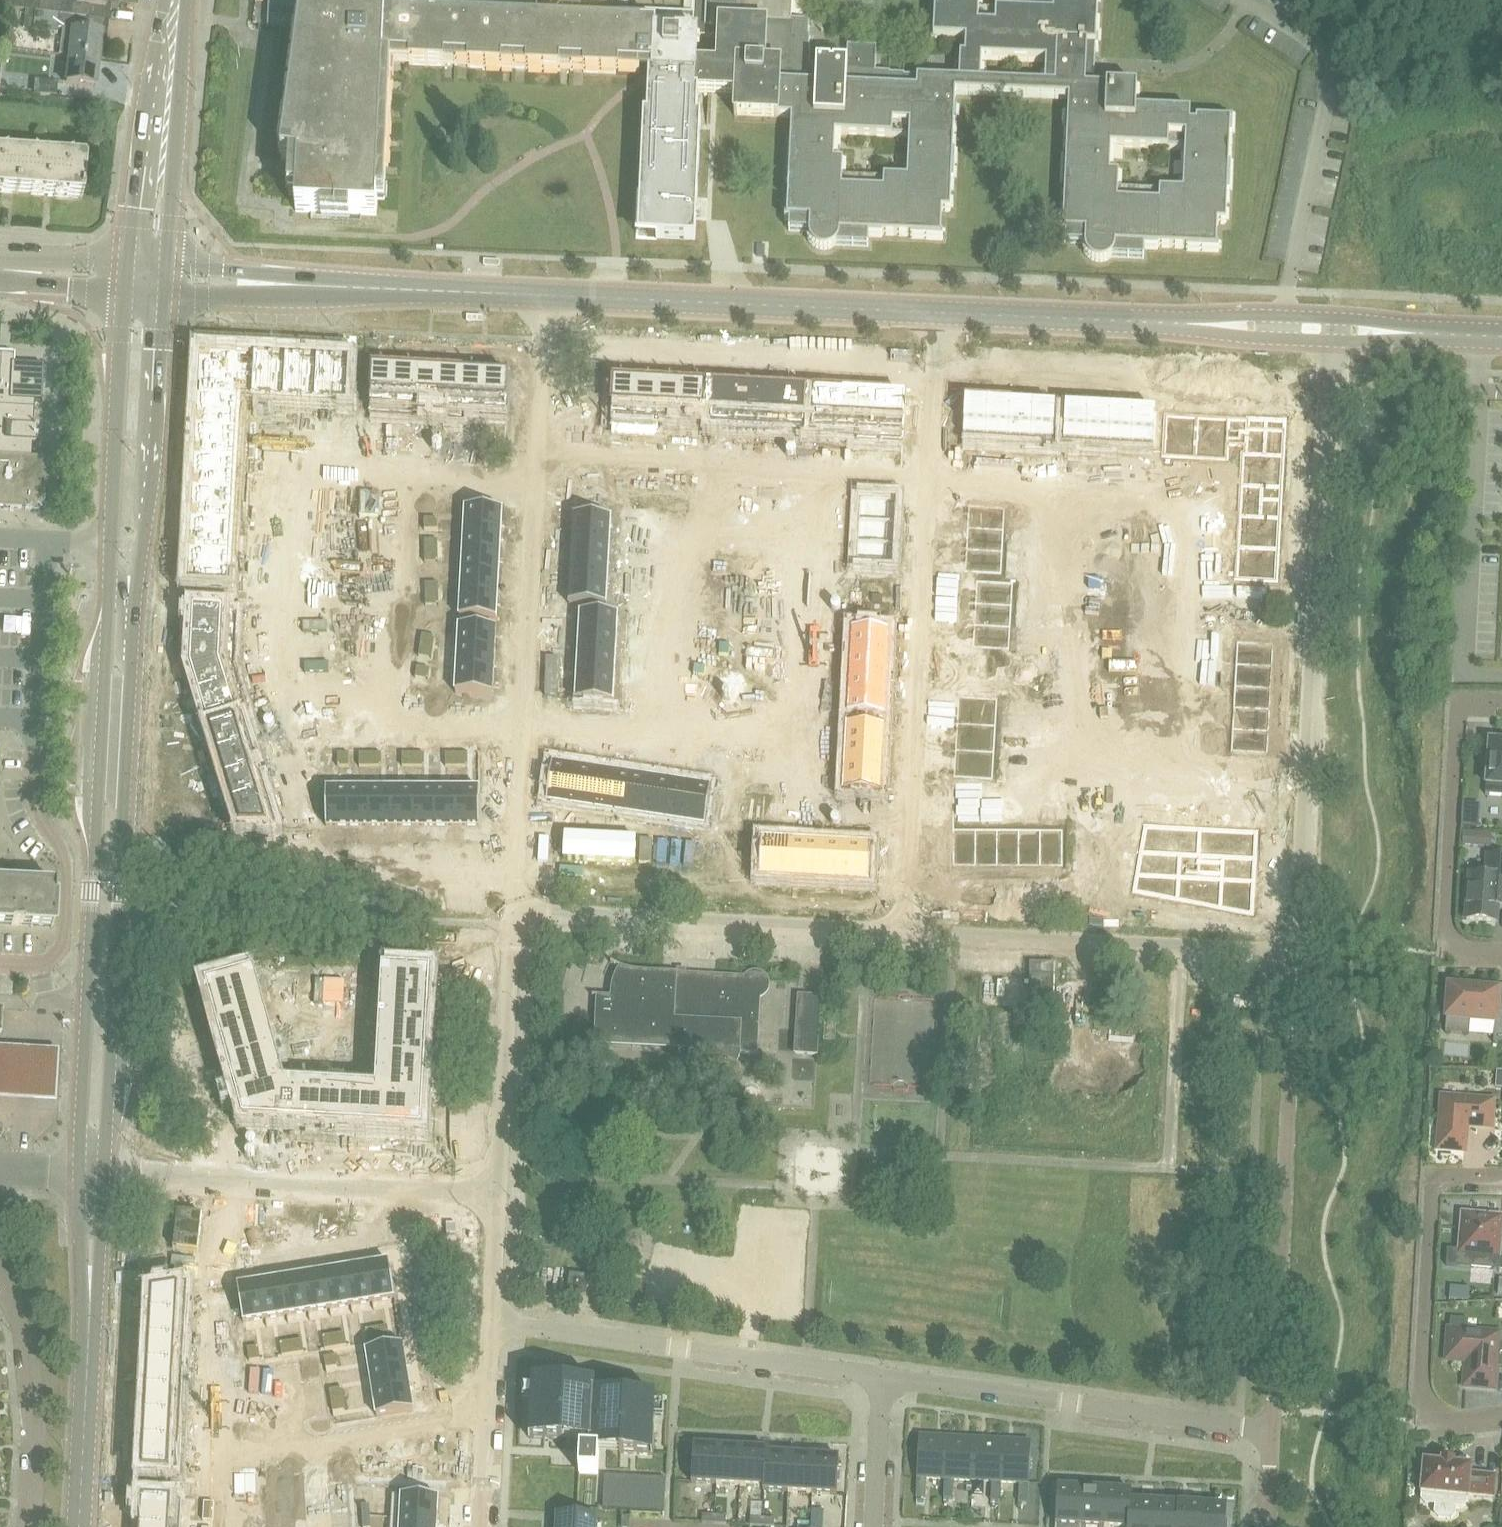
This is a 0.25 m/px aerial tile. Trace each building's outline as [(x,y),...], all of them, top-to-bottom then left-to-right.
[(9,9),(35,12),(42,13),(89,18),(90,5),(105,7),(106,0),(10,0),(9,9)] [(792,20),(793,0),(693,0),(693,13),(620,10),(621,0),(270,0),(270,2),(303,7),(283,159),(299,161),(296,211),(377,215),(379,178),(387,178),(392,64),(617,74),(617,81),(647,82),(644,123),(642,123),(637,239),(693,241),(694,130),(697,130),(697,125),(694,125),(696,92),(736,94),(735,115),(779,117),(792,118),(787,218),(810,219),(810,234),(810,237),(811,240),(812,242),(814,244),(816,246),(818,248),(821,249),(823,249),(826,249),(829,249),(831,248),(834,247),(836,245),(838,243),(839,241),(840,238),(840,235),(840,233),(941,237),(942,211),(951,211),(956,92),(1069,98),(1063,231),(1086,232),(1085,246),(1086,249),(1086,252),(1088,254),(1089,256),(1091,258),(1093,260),(1096,261),(1099,262),(1101,262),(1104,261),(1107,261),(1109,259),(1111,258),(1112,256),(1113,256),(1115,253),(1116,251),(1116,248),(1116,245),(1217,250),(1218,223),(1226,224),(1231,121),(1197,120),(1197,124),(1191,123),(1191,111),(1137,109),(1138,88),(1095,86),(1096,62),(1098,0),(1054,0),(1053,12),(978,9),(979,0),(936,0),(934,38),(966,39),(965,55),(961,55),(960,66),(955,66),(955,80),(935,79),(919,78),(919,77),(905,76),(905,75),(891,74),(891,73),(876,72),(876,71),(862,70),(862,69),(848,68),(849,64),(817,62),(817,65),(811,65),(811,50),(810,50),(811,35),(809,35),(810,21),(792,20)] [(87,32),(89,18),(42,13),(35,12),(33,31),(57,34),(58,28),(62,29),(59,56),(70,57),(98,61),(100,33),(87,32)] [(95,86),(98,61),(70,57),(67,84),(95,88),(96,86),(95,86)] [(35,80),(34,94),(58,96),(59,82),(35,80)] [(16,194),(20,155),(0,153),(0,193),(16,194)] [(85,160),(69,159),(20,155),(16,194),(82,199),(85,160)] [(765,246),(757,246),(756,258),(764,258),(765,246)] [(0,355),(0,456),(32,458),(32,445),(36,445),(37,423),(33,422),(34,401),(42,402),(44,365),(8,363),(9,359),(1,359),(1,355),(0,355)] [(198,396),(187,586),(189,586),(215,588),(232,589),(232,588),(232,579),(238,579),(248,407),(337,412),(338,406),(348,406),(350,362),(347,362),(346,369),(337,369),(337,361),(315,360),(315,368),(305,367),(306,360),(285,359),(284,366),(274,366),(275,358),(253,357),(211,355),(210,361),(201,361),(201,362),(200,362),(198,388),(200,388),(199,396),(198,396)] [(372,368),(370,414),(393,416),(396,369),(394,369),(382,369),(375,368),(372,368)] [(396,369),(393,416),(416,417),(418,371),(416,370),(405,370),(397,369),(396,369)] [(418,371),(416,417),(438,418),(441,372),(439,372),(427,371),(420,371),(418,371)] [(441,372),(438,418),(462,419),(462,410),(461,409),(463,373),(461,373),(450,372),(442,372),(441,372)] [(463,373),(461,409),(462,410),(483,411),(484,411),(486,374),(484,374),(472,373),(465,373),(463,373)] [(483,411),(483,416),(506,417),(507,417),(509,375),(495,375),(487,374),(486,374),(484,411),(483,411)] [(613,393),(611,427),(634,429),(637,382),(635,382),(625,382),(613,381),(613,393)] [(637,382),(634,429),(658,430),(659,421),(657,421),(659,384),(657,384),(646,383),(638,382),(637,382)] [(659,384),(657,421),(659,421),(680,422),(682,385),(680,385),(669,384),(661,384),(659,384)] [(682,385),(680,422),(704,423),(706,386),(704,386),(691,385),(683,385),(682,385)] [(713,387),(711,428),(735,429),(737,388),(735,388),(717,387),(713,387)] [(737,388),(735,429),(758,431),(760,389),(758,389),(737,388)] [(760,389),(758,431),(781,432),(781,427),(780,427),(782,391),(780,390),(760,389)] [(782,391),(780,427),(781,427),(804,428),(806,392),(804,392),(802,392),(800,391),(782,391)] [(811,433),(810,449),(825,449),(834,450),(835,435),(837,393),(835,393),(824,392),(816,392),(815,392),(813,392),(811,433)] [(837,393),(835,435),(856,436),(858,436),(860,394),(858,394),(846,394),(839,393),(837,393)] [(856,436),(856,441),(880,442),(882,396),(880,395),(869,395),(861,394),(860,394),(858,436),(856,436)] [(882,396),(880,442),(902,443),(903,443),(906,397),(891,396),(884,396),(882,396)] [(964,400),(962,442),(963,442),(986,443),(988,401),(986,401),(968,400),(964,400)] [(988,401),(986,443),(1008,444),(1010,402),(1008,402),(988,401)] [(1010,402),(1008,444),(1031,445),(1033,404),(1031,404),(1010,402)] [(1033,404),(1031,445),(1054,446),(1057,405),(1055,405),(1052,405),(1051,405),(1033,404)] [(1064,405),(1062,442),(1085,444),(1086,444),(1088,407),(1086,407),(1065,405),(1064,405)] [(1085,444),(1085,448),(1109,450),(1110,445),(1108,445),(1110,408),(1108,408),(1088,407),(1086,444),(1085,444)] [(1110,408),(1108,445),(1110,445),(1131,446),(1133,409),(1131,409),(1110,408)] [(1133,409),(1131,446),(1155,447),(1157,411),(1151,410),(1133,409)] [(1165,412),(1162,455),(1172,456),(1172,462),(1235,465),(1230,568),(1236,568),(1235,578),(1277,581),(1278,568),(1279,555),(1280,537),(1280,524),(1281,506),(1282,493),(1283,475),(1284,461),(1286,428),(1278,427),(1278,417),(1246,415),(1246,417),(1230,416),(1230,414),(1209,413),(1209,415),(1199,414),(1199,413),(1177,411),(1177,413),(1165,412)] [(601,430),(601,439),(611,440),(612,430),(601,430)] [(383,432),(382,442),(392,443),(392,433),(383,432)] [(428,432),(427,442),(437,443),(437,433),(428,432)] [(473,432),(473,443),(482,443),(483,433),(473,432)] [(392,433),(392,443),(401,443),(402,433),(392,433)] [(437,433),(437,443),(446,443),(447,433),(437,433)] [(483,433),(482,443),(491,444),(492,433),(483,433)] [(634,433),(634,443),(644,443),(644,434),(634,433)] [(670,437),(669,447),(679,448),(679,438),(670,437)] [(679,438),(679,448),(688,448),(689,438),(679,438)] [(724,447),(724,457),(733,457),(734,447),(724,447)] [(734,447),(733,457),(743,458),(743,447),(734,447)] [(770,448),(769,458),(778,459),(779,448),(770,448)] [(779,448),(778,459),(788,459),(788,449),(779,448)] [(825,449),(824,460),(834,460),(834,450),(825,449)] [(834,450),(834,460),(843,461),(844,450),(834,450)] [(870,450),(870,461),(879,461),(880,451),(870,450)] [(880,451),(879,461),(888,462),(889,451),(880,451)] [(43,510),(46,459),(32,458),(0,456),(0,508),(43,510)] [(976,457),(975,467),(985,467),(985,457),(976,457)] [(985,457),(985,467),(994,468),(994,457),(985,457)] [(1021,460),(1020,471),(1030,471),(1030,461),(1021,460)] [(1030,461),(1030,471),(1039,472),(1040,461),(1030,461)] [(1076,465),(1075,476),(1085,476),(1085,466),(1076,465)] [(1085,466),(1085,476),(1094,477),(1095,466),(1085,466)] [(1121,469),(1120,480),(1129,480),(1130,470),(1121,469)] [(1130,470),(1129,480),(1139,481),(1139,470),(1130,470)] [(860,498),(859,520),(895,522),(896,499),(860,498)] [(968,504),(967,527),(1004,529),(1005,506),(968,504)] [(466,508),(464,530),(501,532),(502,510),(466,508)] [(825,510),(812,511),(813,519),(826,518),(825,510)] [(574,516),(573,539),(610,541),(611,518),(574,516)] [(859,520),(857,542),(894,544),(895,522),(859,520)] [(1047,521),(1034,523),(1035,531),(1048,529),(1047,521)] [(967,527),(966,548),(1003,550),(1004,529),(967,527)] [(1048,529),(1035,531),(1036,538),(1049,537),(1048,529)] [(464,530),(463,552),(500,554),(501,532),(464,530)] [(826,532),(813,532),(813,540),(826,540),(826,532)] [(645,535),(644,542),(657,544),(658,536),(645,535)] [(573,539),(572,560),(608,562),(610,541),(573,539)] [(826,540),(813,540),(814,548),(827,548),(826,540)] [(644,542),(643,550),(656,552),(657,544),(644,542)] [(857,542),(856,564),(893,566),(894,544),(857,542)] [(425,543),(425,551),(438,551),(438,543),(425,543)] [(966,548),(965,571),(1002,573),(1003,550),(966,548)] [(425,551),(425,559),(438,559),(438,551),(425,551)] [(1051,551),(1038,553),(1039,560),(1051,558),(1051,551)] [(463,552),(462,574),(499,576),(500,554),(463,552)] [(572,560),(571,581),(607,583),(608,562),(572,560)] [(462,574),(461,596),(498,598),(499,576),(462,574)] [(639,578),(638,586),(651,587),(652,579),(639,578)] [(976,580),(975,603),(1012,604),(1013,582),(976,580)] [(571,581),(570,604),(606,606),(607,583),(571,581)] [(426,587),(426,595),(439,594),(439,586),(426,587)] [(638,586),(637,593),(650,595),(651,587),(638,586)] [(426,595),(426,602),(439,602),(439,594),(426,595)] [(461,596),(460,618),(496,620),(498,598),(461,596)] [(975,603),(974,624),(1011,626),(1023,626),(1024,605),(1012,604),(975,603)] [(194,610),(193,637),(234,639),(235,612),(194,610)] [(253,613),(252,623),(262,623),(263,614),(253,613)] [(580,613),(579,635),(616,638),(618,615),(580,613)] [(252,623),(252,632),(262,633),(262,623),(252,623)] [(974,624),(973,647),(1009,648),(1011,626),(974,624)] [(459,626),(458,648),(495,651),(496,628),(459,626)] [(852,628),(851,650),(888,652),(889,630),(852,628)] [(649,630),(636,631),(636,639),(650,638),(649,630)] [(252,632),(251,642),(261,642),(262,633),(252,632)] [(579,635),(578,658),(615,659),(616,638),(579,635)] [(193,637),(191,668),(232,663),(234,639),(193,637)] [(422,638),(421,645),(434,647),(435,640),(422,638)] [(650,638),(636,639),(637,647),(650,646),(650,638)] [(811,639),(810,647),(823,649),(824,641),(811,639)] [(1238,641),(1236,663),(1272,665),(1274,643),(1238,641)] [(251,642),(251,651),(261,652),(261,642),(251,642)] [(421,645),(419,653),(432,655),(434,647),(421,645)] [(810,647),(809,655),(822,657),(823,649),(810,647)] [(458,648),(457,671),(493,673),(495,651),(458,648)] [(851,650),(850,672),(887,674),(888,652),(851,650)] [(578,658),(577,679),(614,681),(615,659),(578,658)] [(232,663),(191,668),(200,698),(239,686),(232,663)] [(1236,663),(1235,685),(1271,687),(1272,665),(1236,663)] [(417,667),(416,675),(429,677),(430,669),(417,667)] [(260,668),(250,671),(253,680),(262,677),(260,668)] [(457,671),(455,693),(492,695),(493,673),(457,671)] [(850,672),(849,694),(885,696),(887,674),(850,672)] [(651,674),(638,674),(639,682),(652,681),(651,674)] [(262,677),(253,680),(255,689),(265,686),(262,677)] [(577,679),(576,701),(613,703),(614,681),(577,679)] [(652,681),(639,682),(639,690),(652,689),(652,681)] [(805,682),(804,690),(817,692),(818,684),(805,682)] [(1235,685),(1234,706),(1270,708),(1271,687),(1235,685)] [(239,686),(200,698),(208,723),(247,712),(239,686)] [(265,686),(255,689),(258,698),(268,695),(265,686)] [(804,690),(803,698),(816,700),(817,692),(804,690)] [(849,694),(848,716),(884,718),(885,696),(849,694)] [(268,695),(258,698),(261,707),(271,704),(268,695)] [(958,695),(957,722),(996,725),(997,697),(958,695)] [(1234,706),(1233,728),(1269,730),(1270,708),(1234,706)] [(273,712),(263,715),(266,724),(276,721),(273,712)] [(1029,720),(1028,727),(1040,730),(1042,722),(1029,720)] [(243,721),(210,731),(218,757),(251,747),(243,721)] [(276,721),(266,724),(269,733),(278,730),(276,721)] [(957,722),(955,749),(994,751),(996,725),(957,722)] [(848,724),(846,747),(883,749),(884,727),(848,724)] [(1233,728),(1232,750),(1268,752),(1269,730),(1233,728)] [(797,735),(796,743),(809,745),(810,737),(797,735)] [(576,736),(574,749),(582,750),(584,737),(576,736)] [(584,737),(582,750),(590,751),(591,738),(584,737)] [(1495,738),(1495,742),(1490,742),(1486,795),(1501,796),(1501,739),(1495,738)] [(628,743),(626,756),(634,757),(636,744),(628,743)] [(283,744),(273,747),(276,756),(285,753),(283,744)] [(636,744),(634,757),(642,759),(644,746),(636,744)] [(1024,746),(1022,753),(1034,756),(1036,748),(1024,746)] [(251,747),(218,757),(225,781),(258,771),(251,747)] [(846,747),(845,769),(882,771),(883,749),(846,747)] [(955,749),(954,776),(993,779),(994,751),(955,749)] [(680,751),(678,764),(686,765),(688,752),(680,751)] [(688,752),(686,765),(694,766),(696,753),(688,752)] [(285,753),(276,756),(278,765),(288,762),(285,753)] [(363,754),(363,767),(371,767),(370,753),(363,754)] [(370,753),(371,767),(379,767),(378,753),(370,753)] [(1022,753),(1020,761),(1033,763),(1034,756),(1022,753)] [(794,757),(793,765),(806,767),(807,759),(794,757)] [(552,761),(547,800),(573,803),(579,765),(553,761),(552,761)] [(299,764),(299,775),(309,775),(309,764),(299,764)] [(309,764),(309,775),(318,775),(318,764),(309,764)] [(579,765),(573,803),(600,807),(606,769),(579,765)] [(793,765),(792,773),(805,775),(806,767),(793,765)] [(606,769),(600,807),(626,811),(632,773),(606,769)] [(845,769),(844,791),(881,793),(882,771),(845,769)] [(258,771),(225,781),(233,805),(265,795),(258,771)] [(632,773),(626,811),(652,815),(658,776),(632,773)] [(658,776),(652,815),(679,819),(684,780),(658,776)] [(684,780),(679,819),(705,823),(711,784),(684,780)] [(326,789),(326,826),(348,826),(348,789),(326,789)] [(348,789),(348,826),(370,826),(370,789),(348,789)] [(370,789),(370,826),(392,826),(392,789),(370,789)] [(392,789),(392,826),(414,826),(414,789),(392,789)] [(414,789),(414,826),(436,826),(436,789),(414,789)] [(436,789),(436,826),(458,826),(458,789),(436,789)] [(458,789),(458,826),(480,826),(480,789),(458,789)] [(308,792),(308,801),(318,801),(318,792),(308,792)] [(265,795),(233,805),(240,829),(276,829),(265,795)] [(779,796),(778,809),(786,809),(787,796),(779,796)] [(800,797),(800,810),(808,811),(808,798),(800,797)] [(808,798),(808,811),(815,811),(816,798),(808,798)] [(842,813),(850,813),(851,800),(843,799),(842,813)] [(851,800),(850,813),(858,813),(859,800),(851,800)] [(308,801),(308,810),(318,811),(318,801),(308,801)] [(1134,888),(1133,891),(1134,891),(1157,895),(1178,899),(1202,904),(1230,909),(1253,914),(1253,911),(1255,888),(1256,856),(1258,833),(1258,830),(1145,824),(1144,827),(1140,850),(1138,865),(1134,888)] [(953,828),(953,865),(973,865),(976,865),(976,828),(954,828),(953,828)] [(976,828),(976,865),(995,865),(997,865),(997,829),(976,828)] [(997,829),(997,865),(999,865),(1018,865),(1019,829),(997,829)] [(1019,829),(1018,865),(1021,865),(1040,865),(1040,829),(1019,829)] [(1040,829),(1040,865),(1063,866),(1063,829),(1040,829)] [(1463,832),(1462,845),(1474,846),(1475,833),(1463,832)] [(761,840),(759,877),(782,878),(783,841),(762,840),(761,840)] [(783,841),(782,878),(804,879),(806,842),(783,841)] [(806,842),(804,879),(825,880),(827,843),(806,842)] [(827,843),(825,880),(847,881),(849,845),(827,843)] [(849,845),(847,881),(869,882),(871,846),(849,845)] [(1488,856),(1487,876),(1470,875),(1469,890),(1465,893),(1465,901),(1468,904),(1467,919),(1495,921),(1497,906),(1501,906),(1501,857),(1488,856)] [(12,924),(11,925),(22,926),(22,925),(51,927),(53,927),(55,889),(53,889),(53,885),(39,885),(39,889),(0,887),(0,924),(12,924)] [(751,977),(663,972),(646,971),(643,971),(638,971),(632,970),(627,969),(622,967),(617,965),(612,962),(611,963),(616,966),(620,968),(617,972),(615,977),(614,981),(612,986),(612,991),(611,997),(593,996),(593,997),(597,997),(594,1045),(694,1050),(694,1054),(693,1054),(693,1055),(696,1055),(702,1055),(708,1056),(714,1057),(720,1058),(725,1060),(730,1062),(735,1065),(740,1069),(741,1068),(737,1065),(740,1057),(740,1054),(758,1055),(761,994),(764,990),(766,985),(761,976),(756,975),(751,977)] [(232,980),(206,987),(230,1073),(240,1110),(249,1108),(254,1123),(272,1124),(294,1126),(314,1127),(329,1128),(330,1128),(354,1129),(369,1130),(404,1132),(419,1133),(423,1133),(425,1095),(426,1080),(426,1063),(427,1048),(428,1032),(429,1017),(430,1001),(431,986),(431,974),(390,972),(389,972),(388,982),(382,981),(376,1090),(285,1085),(257,983),(251,985),(249,975),(232,980)] [(1501,1043),(1501,1006),(1498,1005),(1499,991),(1449,987),(1445,1033),(1469,1034),(1470,1020),(1495,1022),(1493,1042),(1501,1043)] [(821,997),(820,997),(799,996),(795,1053),(817,1055),(821,997)] [(0,1047),(0,1101),(59,1104),(62,1050),(0,1047)] [(1442,1097),(1439,1149),(1464,1151),(1466,1125),(1491,1127),(1493,1101),(1442,1097)] [(1446,1266),(1488,1269),(1501,1270),(1501,1240),(1501,1232),(1501,1216),(1462,1213),(1459,1250),(1447,1249),(1446,1266)] [(369,1265),(367,1266),(372,1302),(394,1298),(395,1298),(389,1262),(369,1265)] [(347,1269),(345,1269),(351,1305),(372,1302),(367,1266),(347,1269)] [(326,1272),(324,1272),(330,1309),(351,1305),(345,1269),(326,1272)] [(567,1291),(582,1293),(587,1294),(590,1274),(570,1271),(567,1291)] [(305,1276),(303,1276),(309,1312),(330,1309),(324,1272),(305,1276)] [(284,1279),(281,1279),(287,1315),(309,1312),(303,1276),(284,1279)] [(279,1280),(260,1283),(266,1319),(287,1315),(281,1279),(279,1280)] [(240,1286),(238,1286),(244,1322),(266,1319),(260,1283),(240,1286)] [(153,1296),(152,1321),(186,1324),(187,1292),(187,1291),(153,1296)] [(232,1304),(222,1306),(224,1315),(234,1313),(232,1304)] [(234,1313),(224,1315),(225,1324),(235,1322),(234,1313)] [(152,1321),(150,1346),(184,1349),(186,1324),(152,1321)] [(384,1326),(377,1328),(379,1341),(387,1339),(384,1326)] [(377,1328),(369,1329),(371,1342),(379,1341),(377,1328)] [(1450,1329),(1449,1329),(1446,1360),(1467,1362),(1464,1387),(1495,1389),(1497,1367),(1501,1367),(1501,1344),(1499,1343),(1500,1333),(1450,1329)] [(227,1332),(226,1342),(236,1342),(237,1333),(227,1332)] [(342,1333),(334,1334),(336,1347),(344,1346),(342,1333)] [(334,1334),(326,1336),(328,1349),(336,1347),(334,1334)] [(299,1340),(291,1341),(293,1354),(301,1353),(299,1340)] [(291,1341),(283,1343),(286,1356),(293,1354),(291,1341)] [(226,1342),(226,1351),(236,1352),(236,1342),(226,1342)] [(403,1345),(366,1351),(370,1373),(406,1367),(403,1345)] [(150,1346),(149,1372),(183,1374),(184,1349),(150,1346)] [(255,1347),(248,1348),(250,1361),(258,1360),(255,1347)] [(337,1355),(324,1357),(326,1365),(338,1363),(337,1355)] [(225,1358),(223,1367),(234,1369),(235,1359),(225,1358)] [(223,1367),(222,1376),(232,1378),(234,1369),(223,1367)] [(406,1367),(370,1373),(373,1395),(410,1389),(406,1367)] [(149,1372),(147,1397),(181,1399),(183,1374),(149,1372)] [(221,1382),(220,1392),(230,1393),(231,1384),(221,1382)] [(581,1441),(581,1450),(599,1451),(599,1452),(620,1453),(653,1455),(656,1401),(595,1398),(596,1387),(533,1384),(530,1439),(563,1440),(581,1441)] [(410,1389),(373,1395),(377,1417),(413,1411),(410,1389)] [(343,1391),(330,1393),(331,1401),(344,1399),(343,1391)] [(220,1392),(218,1401),(228,1403),(230,1393),(220,1392)] [(147,1397),(146,1422),(180,1424),(181,1399),(147,1397)] [(344,1399),(331,1401),(333,1409),(346,1407),(344,1399)] [(217,1408),(215,1417),(225,1419),(227,1409),(217,1408)] [(215,1417),(214,1426),(224,1428),(225,1419),(215,1417)] [(146,1422),(145,1447),(179,1449),(180,1424),(146,1422)] [(213,1433),(211,1442),(221,1444),(223,1434),(213,1433)] [(925,1498),(926,1479),(945,1480),(948,1438),(919,1436),(917,1478),(916,1497),(925,1498)] [(973,1481),(975,1439),(948,1438),(945,1480),(944,1499),(953,1499),(954,1480),(973,1481)] [(1000,1483),(1003,1441),(975,1439),(973,1481),(992,1482),(991,1501),(1000,1502),(1001,1483),(1000,1483)] [(1029,1484),(1031,1442),(1003,1441),(1000,1483),(1001,1483),(1020,1484),(1019,1503),(1028,1503),(1029,1484)] [(211,1442),(210,1451),(220,1453),(221,1444),(211,1442)] [(717,1485),(719,1448),(694,1446),(692,1483),(717,1485)] [(145,1447),(143,1474),(177,1476),(179,1449),(145,1447)] [(717,1485),(741,1486),(743,1449),(719,1448),(717,1485)] [(767,1450),(743,1449),(741,1486),(764,1487),(766,1454),(767,1454),(767,1450)] [(598,1474),(599,1452),(599,1451),(581,1450),(580,1450),(580,1461),(579,1473),(598,1474)] [(763,1491),(788,1492),(790,1455),(767,1454),(766,1454),(764,1487),(763,1491)] [(788,1492),(812,1494),(814,1457),(790,1455),(788,1492)] [(838,1470),(839,1458),(814,1457),(812,1494),(837,1495),(838,1483),(840,1484),(841,1470),(838,1470)] [(209,1458),(207,1467),(217,1469),(219,1459),(209,1458)] [(1454,1464),(1454,1461),(1441,1460),(1441,1463),(1423,1462),(1420,1494),(1423,1494),(1422,1499),(1425,1503),(1435,1504),(1434,1513),(1438,1518),(1452,1519),(1456,1515),(1456,1506),(1462,1506),(1466,1503),(1466,1498),(1468,1498),(1469,1495),(1494,1497),(1496,1475),(1471,1473),(1472,1466),(1469,1466),(1469,1462),(1467,1460),(1460,1459),(1458,1461),(1457,1465),(1454,1464)] [(207,1467),(206,1476),(216,1478),(217,1469),(207,1467)] [(664,1513),(666,1480),(605,1476),(603,1510),(664,1513)] [(1083,1489),(1058,1488),(1056,1526),(1082,1526),(1081,1526),(1083,1489)] [(1081,1526),(1082,1526),(1104,1526),(1107,1490),(1083,1489),(1081,1526)] [(1130,1502),(1131,1502),(1131,1492),(1107,1490),(1104,1526),(1129,1526),(1130,1502)] [(392,1495),(391,1517),(438,1520),(439,1498),(392,1495)] [(140,1526),(166,1526),(181,1526),(183,1501),(142,1499),(140,1526)] [(204,1502),(204,1512),(214,1512),(215,1503),(204,1502)] [(1154,1503),(1131,1502),(1130,1502),(1129,1526),(1153,1526),(1154,1503)] [(1178,1504),(1154,1503),(1153,1526),(1177,1526),(1178,1504)] [(1178,1504),(1177,1526),(1201,1526),(1202,1506),(1178,1504)] [(370,1505),(362,1505),(363,1517),(371,1517),(370,1505)] [(1229,1519),(1226,1519),(1227,1507),(1211,1506),(1207,1506),(1202,1506),(1201,1526),(1228,1526),(1229,1519)] [(204,1512),(203,1521),(214,1522),(214,1512),(204,1512)] [(595,1517),(559,1515),(558,1526),(595,1526),(595,1517)] [(715,1515),(703,1515),(702,1523),(714,1524),(715,1515)] [(715,1515),(714,1524),(726,1524),(727,1516),(715,1515)] [(363,1517),(363,1526),(371,1526),(371,1517),(363,1517)] [(391,1526),(437,1526),(438,1520),(391,1517),(391,1526)] [(622,1526),(630,1526),(630,1517),(622,1517),(622,1526)] [(750,1526),(762,1526),(763,1518),(751,1517),(750,1526)] [(775,1519),(763,1518),(762,1526),(774,1526),(775,1519)]
